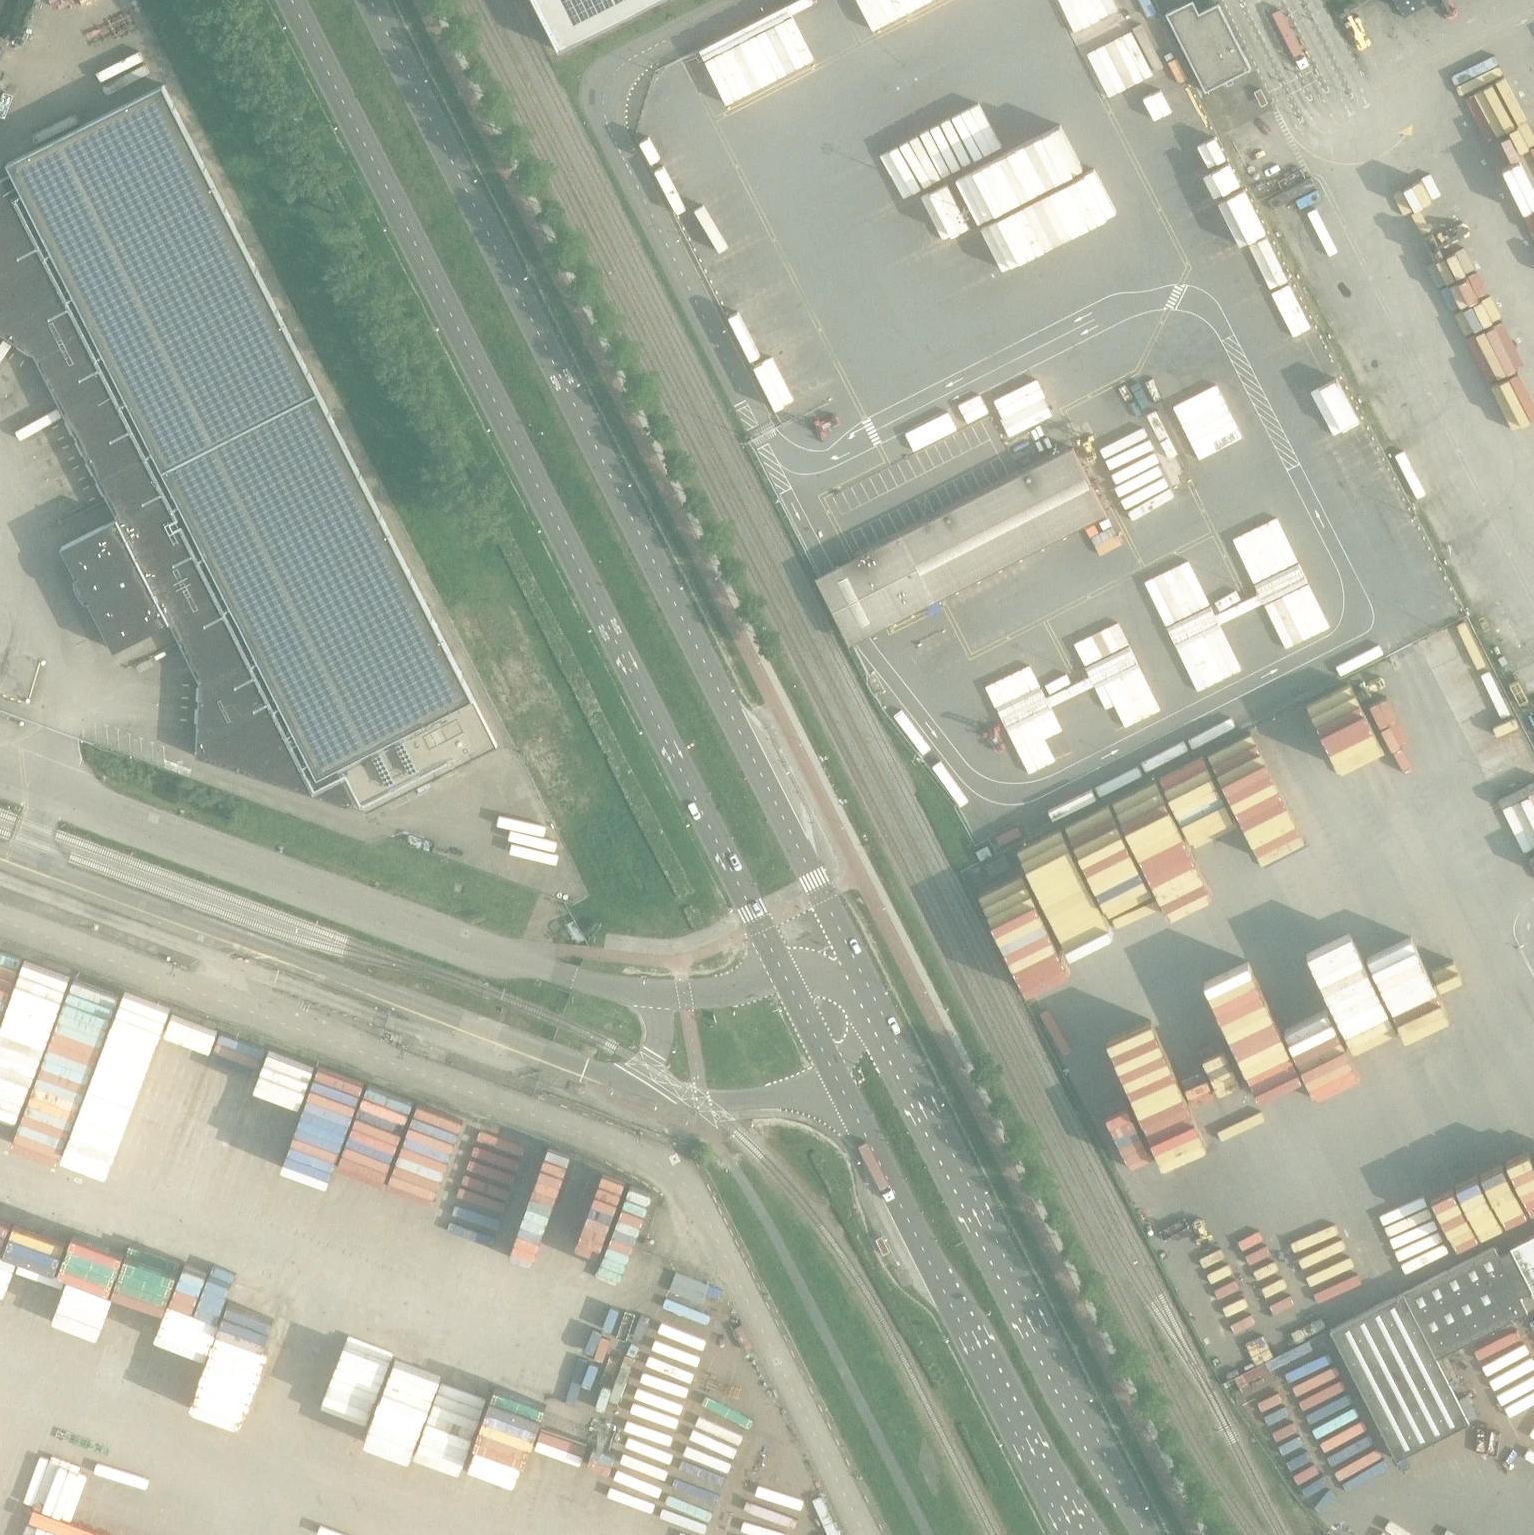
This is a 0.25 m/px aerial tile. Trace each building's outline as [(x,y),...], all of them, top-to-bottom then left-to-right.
[(560,52),(662,0),(534,0),(560,52)] [(1166,13),(1206,92),(1252,68),(1219,3),(1200,13),(1193,0),(1166,13)] [(36,355),(118,518),(63,547),(78,577),(76,578),(76,581),(77,584),(78,586),(79,589),(80,592),(82,594),(84,597),(86,599),(88,601),(90,600),(115,651),(171,623),(201,682),(197,756),(347,805),(354,802),(355,806),(369,810),(498,745),(164,84),(8,163),(13,174),(0,181),(0,332),(36,355)] [(939,292),(996,265),(987,247),(971,254),(959,230),(933,243),(934,246),(920,253),(939,292)] [(1074,447),(857,557),(892,623),(1107,513),(1074,447)] [(892,623),(857,557),(819,576),(853,643),(892,623)] [(1496,1193),(1508,1217),(1533,1205),(1533,1176),(1496,1193)] [(1500,1256),(1516,1288),(1528,1282),(1533,1292),(1533,1291),(1533,1235),(1510,1247),(1512,1250),(1500,1256)] [(1495,1246),(1404,1292),(1437,1358),(1528,1312),(1516,1288),(1500,1256),(1495,1246)] [(1404,1292),(1331,1329),(1397,1459),(1470,1422),(1437,1358),(1404,1292)]
